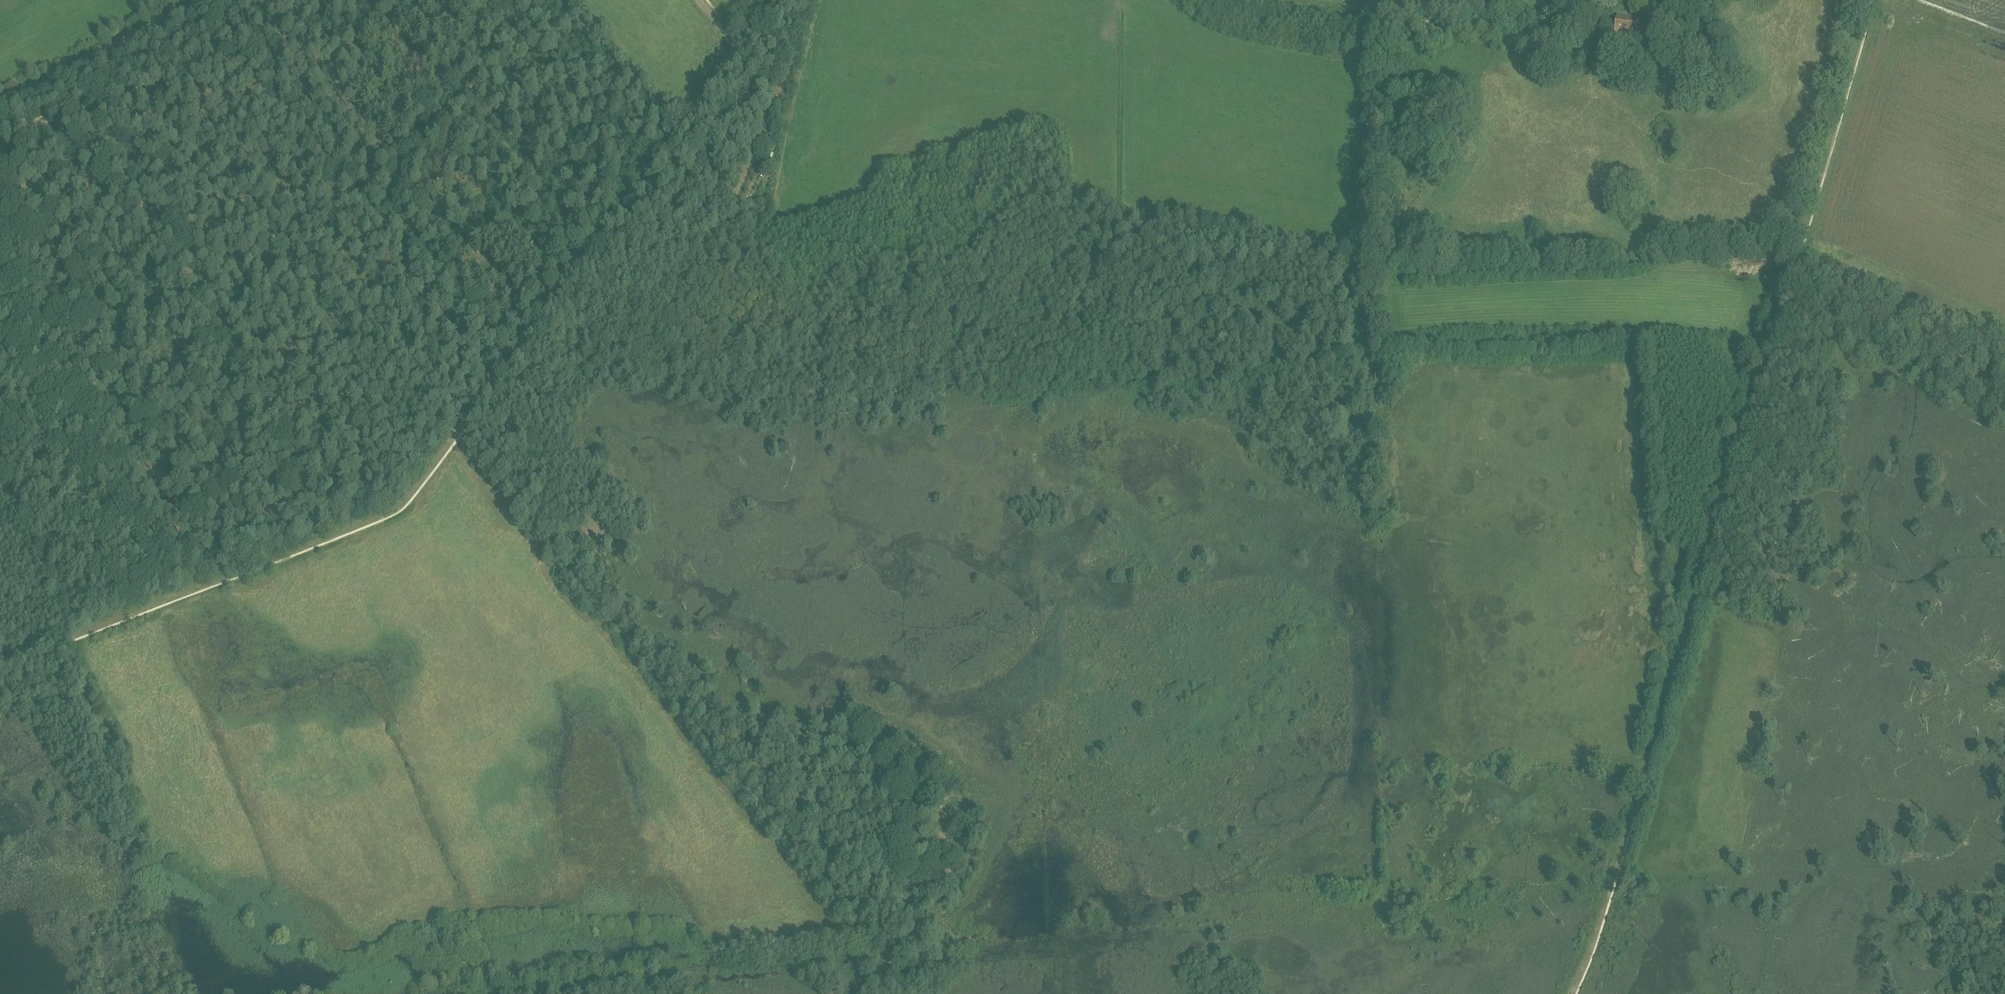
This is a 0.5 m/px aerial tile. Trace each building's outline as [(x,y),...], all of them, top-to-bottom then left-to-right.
[(1636,37),(1639,17),(1618,14),(1615,34),(1636,37)]
